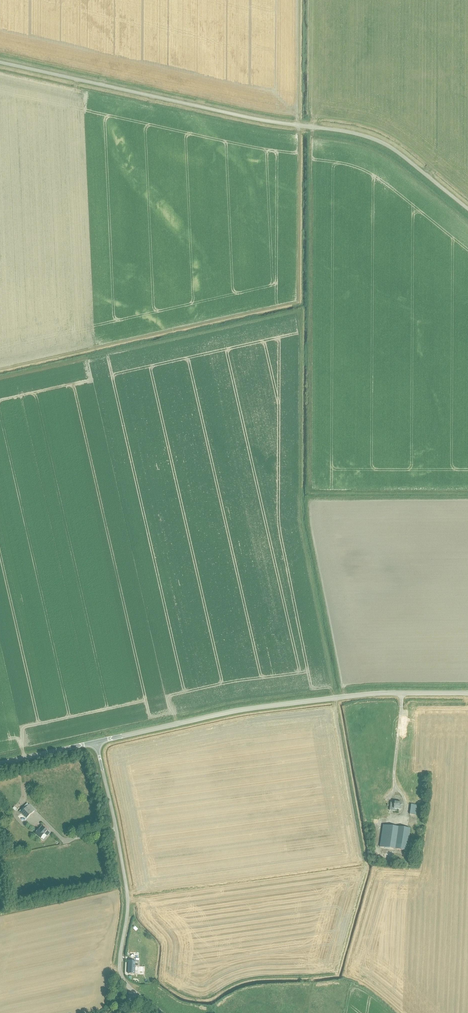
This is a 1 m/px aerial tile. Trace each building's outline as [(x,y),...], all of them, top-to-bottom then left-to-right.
[(391,802),(390,810),(397,811),(397,809),(401,810),(402,803),(394,802),(391,802)] [(30,804),(21,813),(27,819),(36,810),(30,804)] [(39,829),(35,834),(41,839),(42,838),(45,834),(47,836),(48,836),(51,833),(48,830),(42,825),(39,829)] [(380,847),(407,851),(410,829),(383,825),(380,847)] [(139,966),(139,961),(129,961),(129,965),(128,974),(129,974),(135,974),(135,966),(139,966)]
